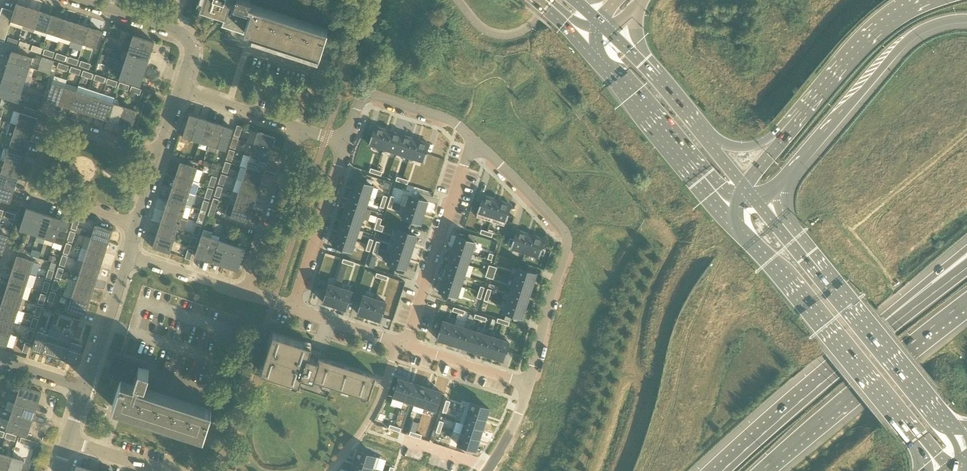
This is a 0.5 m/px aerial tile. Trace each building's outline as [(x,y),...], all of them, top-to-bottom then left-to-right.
[(196,9),(197,9),(198,6),(226,15),(226,14),(247,21),(244,32),(239,31),(239,32),(320,58),(320,57),(318,56),(327,28),(326,28),(249,3),(250,0),(199,0),(196,9)] [(23,25),(29,8),(17,4),(14,11),(11,21),(23,25)] [(12,17),(14,11),(2,8),(0,14),(12,17)] [(35,29),(41,11),(29,8),(23,25),(35,29)] [(47,33),(53,15),(41,11),(35,29),(47,33)] [(12,17),(0,14),(0,15),(0,20),(10,24),(11,21),(12,17)] [(60,37),(65,19),(53,15),(47,33),(60,37)] [(72,40),(77,23),(65,19),(60,37),(72,40)] [(10,24),(0,20),(0,27),(8,30),(10,25),(10,24)] [(84,44),(90,27),(77,23),(72,40),(84,44)] [(8,30),(0,27),(0,34),(6,36),(8,30)] [(90,27),(84,44),(96,48),(102,31),(90,27)] [(131,44),(152,51),(155,42),(133,35),(133,36),(131,44)] [(7,43),(16,46),(18,40),(8,37),(7,43)] [(19,46),(28,50),(30,44),(20,41),(19,46)] [(128,53),(149,60),(152,51),(131,44),(128,53)] [(31,50),(41,54),(43,48),(33,45),(31,50)] [(43,54),(53,57),(55,52),(45,49),(43,54)] [(11,52),(9,60),(30,67),(32,59),(33,59),(11,52)] [(55,58),(65,61),(67,56),(57,53),(55,58)] [(125,61),(146,68),(149,60),(128,53),(125,61)] [(50,74),(54,61),(43,57),(39,70),(50,74)] [(67,62),(77,65),(79,60),(69,57),(67,62)] [(9,60),(6,69),(27,76),(30,67),(9,60)] [(81,61),(79,66),(89,69),(91,64),(81,61)] [(122,70),(143,77),(146,68),(125,61),(122,70)] [(67,71),(69,66),(59,63),(57,68),(67,71)] [(108,73),(109,66),(99,63),(97,71),(108,73)] [(79,75),(81,70),(71,66),(70,72),(79,75)] [(24,85),(27,76),(6,69),(3,78),(24,85)] [(91,79),(93,74),(83,70),(82,76),(91,79)] [(119,78),(119,79),(140,86),(143,77),(122,70),(120,78),(119,78)] [(104,83),(106,78),(96,74),(94,80),(104,83)] [(3,78),(0,86),(21,93),(24,85),(3,78)] [(116,87),(118,82),(108,78),(106,84),(116,87)] [(128,91),(130,85),(120,82),(118,87),(128,91)] [(59,105),(65,87),(52,83),(47,101),(59,105)] [(2,97),(19,102),(19,101),(21,93),(0,86),(0,96),(2,97)] [(83,113),(89,95),(90,90),(78,86),(77,91),(71,109),(83,113)] [(140,94),(142,89),(132,86),(130,91),(140,94)] [(71,109),(77,91),(65,87),(59,105),(71,109)] [(95,116),(101,99),(89,95),(83,113),(95,116)] [(107,120),(113,103),(101,99),(95,116),(107,120)] [(119,124),(125,107),(113,103),(107,120),(119,124)] [(38,118),(36,117),(38,110),(25,106),(22,113),(15,110),(11,123),(34,130),(38,118)] [(137,111),(125,107),(119,124),(132,128),(137,111)] [(183,136),(191,139),(192,139),(198,118),(190,115),(183,136)] [(370,117),(364,137),(378,142),(385,121),(370,117)] [(200,141),(207,120),(198,118),(192,139),(200,141)] [(216,123),(207,120),(200,141),(209,144),(216,123)] [(385,121),(378,142),(392,146),(394,140),(398,125),(385,121)] [(30,142),(34,130),(11,123),(7,135),(30,142)] [(209,144),(217,147),(224,126),(216,123),(209,144)] [(234,135),(239,136),(243,127),(237,125),(234,135)] [(394,140),(392,146),(405,150),(411,129),(398,125),(394,140)] [(226,150),(233,129),(224,126),(217,147),(226,150)] [(411,129),(405,150),(420,154),(426,134),(411,129)] [(254,144),(271,150),(275,137),(258,132),(254,144)] [(30,142),(7,135),(6,135),(2,147),(9,149),(26,154),(30,142)] [(230,147),(235,149),(239,139),(233,137),(230,147)] [(267,162),(271,150),(254,144),(250,156),(267,162)] [(5,161),(22,166),(26,154),(9,149),(5,161)] [(226,159),(232,161),(235,151),(230,149),(226,159)] [(246,168),(263,174),(267,162),(250,156),(246,168)] [(18,179),(22,166),(5,161),(1,173),(18,179)] [(222,171),(228,173),(231,163),(226,162),(222,171)] [(176,175),(193,181),(197,168),(180,163),(176,175)] [(260,186),(263,174),(246,168),(242,180),(260,186)] [(350,172),(346,185),(365,191),(369,178),(350,172)] [(14,191),(18,179),(1,173),(0,176),(0,186),(14,191)] [(218,184),(224,185),(227,176),(222,174),(218,184)] [(189,193),(193,181),(176,175),(172,187),(189,193)] [(209,185),(214,187),(217,177),(212,176),(209,185)] [(238,193),(256,198),(260,186),(242,180),(238,193)] [(346,185),(343,196),(362,202),(365,191),(346,185)] [(14,191),(0,186),(0,200),(10,203),(14,191)] [(214,196),(220,197),(223,188),(218,186),(214,196)] [(186,205),(189,193),(172,187),(168,199),(186,205)] [(208,188),(205,197),(210,199),(213,189),(208,188)] [(405,189),(401,202),(421,208),(425,195),(405,189)] [(252,210),(256,198),(238,193),(235,205),(252,210)] [(343,196),(339,207),(359,213),(362,202),(343,196)] [(478,214),(492,219),(498,200),(484,196),(478,214)] [(213,217),(216,209),(219,200),(214,198),(208,215),(213,217)] [(182,217),(186,205),(168,199),(164,211),(182,217)] [(201,209),(201,210),(206,211),(209,202),(204,200),(203,203),(198,202),(196,208),(201,209)] [(498,200),(492,219),(505,223),(511,205),(498,200)] [(401,202),(397,214),(417,220),(421,208),(401,202)] [(252,210),(235,205),(230,203),(226,215),(248,222),(252,210)] [(339,207),(335,218),(355,224),(359,213),(339,207)] [(29,232),(36,211),(27,208),(20,229),(20,230),(20,229),(29,232)] [(6,211),(4,216),(14,220),(16,214),(6,211)] [(37,235),(44,214),(36,211),(29,232),(37,235)] [(188,219),(182,217),(164,211),(161,223),(178,229),(184,231),(188,219)] [(200,212),(197,222),(202,223),(205,214),(200,212)] [(46,238),(53,216),(44,214),(37,235),(46,238)] [(55,240),(61,219),(53,216),(46,238),(55,240)] [(76,230),(80,220),(74,218),(71,228),(76,230)] [(335,218),(332,230),(347,234),(352,236),(355,224),(335,218)] [(61,219),(55,240),(63,243),(70,222),(61,219)] [(174,241),(178,229),(161,223),(157,235),(174,241)] [(395,223),(391,235),(393,236),(411,242),(414,229),(395,223)] [(196,224),(193,234),(198,236),(201,226),(196,224)] [(91,238),(109,243),(113,231),(95,225),(93,231),(81,227),(79,233),(91,238)] [(332,230),(328,242),(348,248),(352,236),(347,234),(332,230)] [(67,241),(72,242),(76,232),(70,231),(67,241)] [(526,254),(532,235),(518,231),(515,240),(513,245),(512,249),(526,254)] [(3,253),(9,236),(0,233),(0,252),(3,253)] [(170,253),(174,241),(157,235),(153,248),(170,253)] [(202,235),(195,256),(204,259),(210,238),(202,235)] [(391,235),(387,247),(394,249),(407,253),(411,242),(393,236),(391,235)] [(541,254),(542,248),(545,240),(532,235),(526,254),(539,258),(541,254)] [(192,236),(189,246),(194,248),(197,238),(192,236)] [(453,247),(471,253),(475,242),(456,236),(453,247)] [(105,255),(109,243),(91,238),(87,250),(105,255)] [(219,241),(210,238),(204,259),(212,262),(219,241)] [(227,243),(219,241),(212,262),(221,264),(227,243)] [(63,253),(69,254),(72,244),(67,243),(63,253)] [(236,246),(227,243),(221,264),(229,267),(236,246)] [(236,246),(229,267),(238,270),(245,249),(244,249),(236,246)] [(387,247),(383,259),(403,266),(407,253),(394,249),(387,247)] [(449,258),(468,264),(471,253),(453,247),(449,258)] [(188,249),(185,258),(190,260),(193,250),(188,249)] [(87,250),(84,262),(101,267),(105,255),(87,250)] [(59,265),(65,266),(68,256),(63,255),(59,265)] [(13,268),(30,274),(34,262),(34,261),(17,256),(13,268)] [(464,275),(468,264),(449,258),(446,269),(464,275)] [(97,279),(101,267),(84,262),(80,274),(97,279)] [(582,263),(579,274),(597,280),(600,269),(582,263)] [(64,269),(59,267),(55,277),(55,279),(60,281),(61,279),(64,269)] [(518,267),(514,279),(532,284),(536,273),(518,267)] [(26,286),(30,274),(13,268),(9,280),(26,286)] [(51,280),(54,271),(49,269),(46,279),(51,280)] [(446,269),(443,280),(461,286),(464,275),(446,269)] [(97,279),(80,274),(76,286),(93,291),(97,279)] [(579,274),(575,284),(594,290),(597,280),(579,274)] [(57,291),(60,281),(55,279),(52,289),(57,291)] [(320,279),(314,299),(326,303),(332,283),(320,279)] [(532,284),(514,279),(510,289),(529,295),(532,284)] [(22,298),(26,286),(9,280),(5,292),(22,298)] [(457,297),(461,286),(443,280),(439,291),(457,297)] [(45,281),(42,291),(47,292),(50,283),(45,281)] [(332,283),(326,303),(338,307),(345,286),(332,283)] [(575,284),(572,294),(590,300),(594,290),(575,284)] [(89,303),(93,291),(76,286),(72,298),(89,303)] [(353,289),(347,309),(359,314),(366,293),(353,289)] [(526,307),(529,296),(511,290),(507,301),(526,307)] [(48,301),(53,303),(56,293),(51,291),(48,301)] [(26,299),(22,298),(5,292),(1,304),(22,311),(26,299)] [(41,293),(38,303),(43,305),(46,295),(41,293)] [(366,293),(359,314),(371,317),(378,297),(366,293)] [(572,294),(569,304),(587,310),(590,300),(572,294)] [(89,303),(72,298),(68,309),(68,310),(85,316),(89,303)] [(526,307),(507,301),(504,312),(522,318),(526,307)] [(22,311),(1,304),(0,309),(0,317),(15,322),(14,323),(21,325),(25,312),(22,311)] [(569,304),(565,315),(584,321),(587,310),(569,304)] [(37,305),(34,315),(39,317),(43,307),(37,305)] [(0,317),(0,331),(11,334),(14,323),(15,322),(0,317)] [(33,317),(30,327),(36,329),(39,319),(33,317)] [(437,339),(449,343),(455,324),(443,321),(439,334),(437,339)] [(455,324),(449,343),(459,346),(465,328),(455,324)] [(459,346),(470,350),(476,331),(465,328),(459,346)] [(30,329),(26,339),(32,341),(35,331),(30,329)] [(11,334),(0,331),(0,344),(7,346),(11,334)] [(487,335),(476,331),(470,350),(481,353),(487,335)] [(561,332),(559,343),(578,347),(580,336),(561,332)] [(312,345),(310,345),(273,333),(261,372),(299,384),(302,376),(312,379),(311,380),(360,396),(369,399),(376,376),(319,358),(321,353),(310,350),(312,345)] [(481,353),(492,357),(498,338),(487,335),(481,353)] [(45,342),(42,353),(54,357),(59,342),(47,338),(45,342)] [(492,357),(503,360),(507,349),(509,342),(498,338),(492,357)] [(35,339),(32,350),(42,353),(45,342),(35,339)] [(26,342),(23,351),(28,353),(31,343),(26,342)] [(59,342),(54,357),(67,361),(70,350),(71,346),(59,342)] [(559,343),(557,353),(575,357),(578,347),(559,343)] [(70,350),(67,361),(76,364),(80,353),(70,350)] [(557,353),(554,364),(573,368),(575,357),(557,353)] [(147,365),(135,361),(134,360),(128,378),(115,374),(114,375),(113,379),(120,381),(112,406),(203,435),(211,409),(210,411),(202,409),(203,408),(203,407),(137,386),(139,382),(145,384),(149,370),(146,369),(147,365)] [(169,375),(173,363),(166,361),(163,373),(169,375)] [(554,364),(552,375),(570,379),(573,368),(554,364)] [(399,378),(394,397),(404,400),(410,382),(399,378)] [(410,382),(404,400),(414,404),(420,385),(410,382)] [(18,394),(39,402),(42,393),(20,385),(20,386),(18,394)] [(420,385),(414,404),(425,407),(431,389),(420,385)] [(431,389),(425,407),(435,410),(441,392),(431,389)] [(15,403),(36,410),(39,402),(18,394),(15,403)] [(467,401),(463,412),(486,419),(486,418),(487,415),(489,408),(467,401)] [(33,419),(36,410),(15,403),(12,412),(33,419)] [(30,427),(33,419),(12,412),(9,420),(30,427)] [(463,412),(460,422),(464,424),(464,423),(483,429),(485,423),(485,420),(486,419),(463,412)] [(539,415),(534,426),(552,434),(556,424),(539,415)] [(28,436),(30,427),(9,420),(7,429),(6,428),(6,429),(28,436)] [(456,421),(453,431),(461,433),(461,434),(479,439),(480,438),(480,436),(483,429),(464,423),(464,424),(460,422),(456,421)] [(534,426),(530,435),(547,443),(552,434),(534,426)] [(7,432),(5,438),(15,441),(17,436),(7,432)] [(461,434),(457,444),(476,450),(478,443),(479,441),(479,439),(461,434)] [(530,435),(525,445),(543,453),(547,443),(530,435)] [(30,445),(31,440),(22,437),(20,442),(30,445)] [(525,445),(520,455),(538,463),(543,453),(525,445)] [(354,460),(354,461),(372,467),(376,469),(380,458),(358,451),(357,450),(357,453),(355,457),(354,460)] [(0,455),(0,470),(8,470),(12,457),(0,453),(0,455)] [(24,461),(12,457),(8,470),(21,470),(25,461),(24,461)] [(351,470),(371,470),(372,467),(354,461),(354,462),(353,465),(351,470)]
